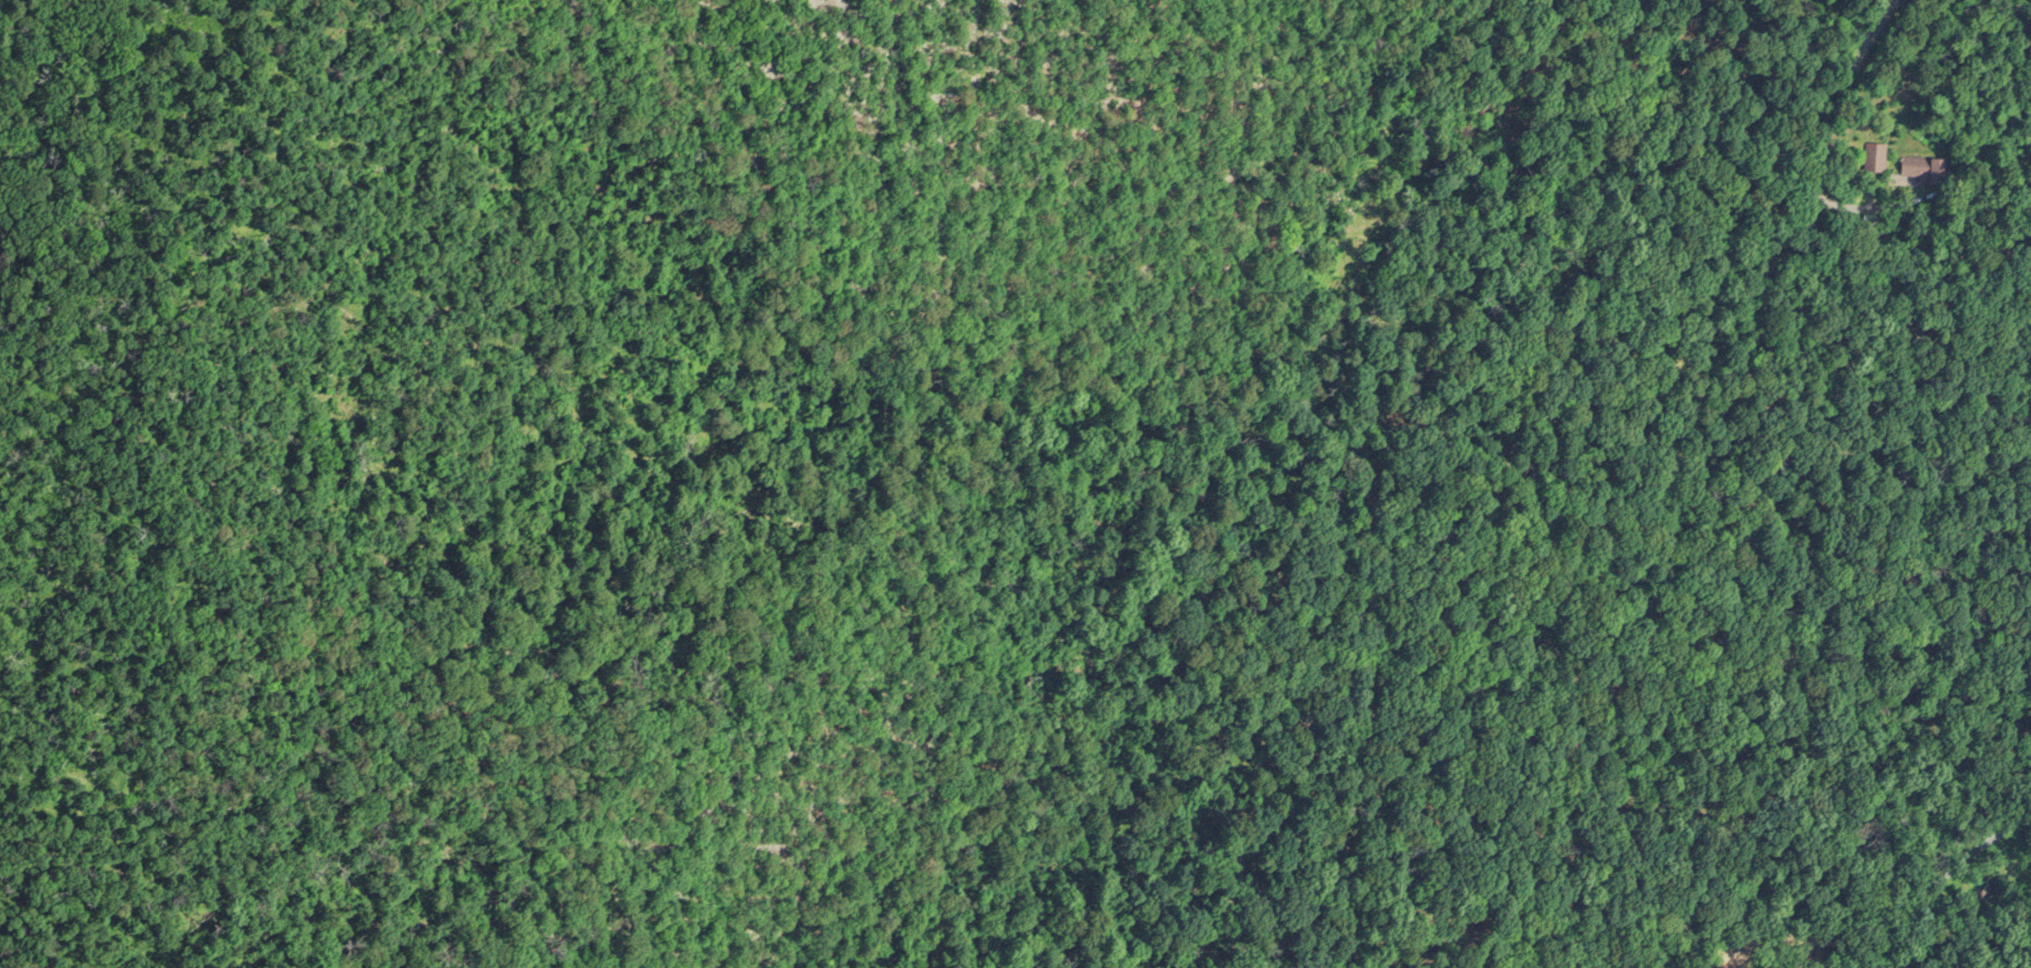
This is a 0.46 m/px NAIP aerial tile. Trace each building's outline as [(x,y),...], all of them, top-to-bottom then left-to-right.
[(1886,139),(1865,139),(1865,168),(1886,168),(1886,139)] [(1901,175),(1944,178),(1945,154),(1902,151),(1901,175)]
